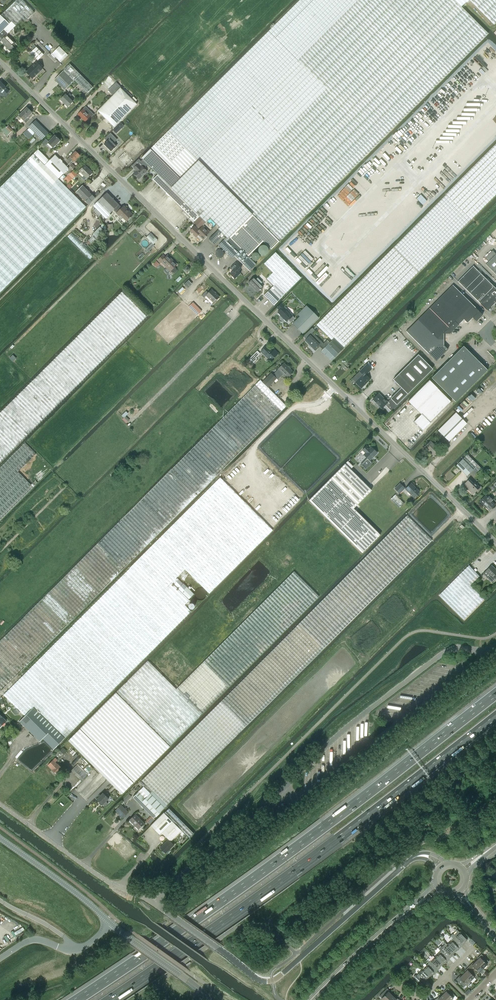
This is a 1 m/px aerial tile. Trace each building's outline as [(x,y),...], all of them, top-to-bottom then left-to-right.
[(11,22),(15,26),(22,19),(25,22),(34,12),(22,0),(16,0),(1,16),(9,24),(11,22)] [(252,214),(461,7),(455,0),(355,0),(296,59),(237,118),(196,159),(252,214)] [(296,59),(355,0),(300,0),(268,31),(296,59)] [(494,25),(495,22),(495,0),(469,0),(494,25)] [(461,7),(252,214),(279,241),(412,109),(485,36),(487,33),(461,7)] [(1,16),(0,15),(0,33),(4,30),(8,34),(15,26),(11,22),(9,24),(1,16)] [(8,34),(4,30),(0,33),(0,36),(3,39),(1,41),(7,46),(5,47),(8,50),(9,51),(11,51),(12,50),(14,48),(12,46),(15,43),(7,35),(8,34)] [(237,118),(296,59),(268,31),(210,90),(237,118)] [(30,53),(38,60),(43,55),(36,47),(30,53)] [(52,54),(58,60),(66,53),(59,47),(52,54)] [(49,53),(47,55),(55,63),(57,61),(49,53)] [(26,72),(32,79),(43,69),(36,62),(26,72)] [(70,64),(63,71),(74,81),(75,80),(87,93),(93,87),(80,75),(70,64)] [(63,71),(54,80),(65,90),(72,82),(74,81),(63,71)] [(1,92),(5,95),(9,91),(6,89),(5,88),(6,87),(1,83),(0,82),(0,92),(1,92)] [(137,104),(120,88),(97,111),(102,115),(102,116),(102,118),(103,119),(105,119),(105,118),(114,127),(123,118),(137,104)] [(196,159),(237,118),(210,90),(190,109),(150,149),(178,177),(196,159)] [(63,102),(67,107),(73,102),(69,98),(72,95),(69,93),(67,95),(66,94),(60,100),(61,99),(63,102)] [(86,123),(94,115),(86,107),(83,109),(78,115),(86,123)] [(33,115),(31,114),(32,113),(27,108),(17,118),(19,120),(21,119),(24,121),(28,117),(29,119),(33,115)] [(29,128),(27,130),(33,136),(35,133),(42,140),(48,133),(35,120),(28,127),(29,128)] [(13,130),(8,125),(7,127),(5,125),(0,130),(7,136),(13,130)] [(107,141),(104,144),(111,151),(116,146),(113,143),(117,140),(110,133),(104,139),(107,141)] [(48,143),(53,148),(60,140),(55,136),(48,143)] [(334,338),(343,348),(419,272),(471,220),(495,194),(495,144),(480,161),(405,236),(394,247),(393,248),(319,322),(317,324),(316,325),(331,340),(334,338)] [(190,219),(193,222),(199,216),(169,186),(178,177),(150,149),(141,158),(158,175),(153,180),(191,218),(190,219)] [(0,187),(0,258),(18,275),(86,207),(58,179),(44,165),(49,161),(38,150),(0,187)] [(74,161),(80,156),(75,151),(70,157),(67,160),(68,162),(69,161),(70,163),(73,160),(74,161)] [(44,165),(58,179),(68,169),(55,155),(49,161),(44,165)] [(138,159),(131,166),(132,167),(134,168),(133,168),(134,169),(136,171),(133,174),(139,179),(147,171),(144,168),(147,165),(142,160),(141,161),(139,159),(138,159)] [(229,237),(252,214),(196,159),(178,177),(169,186),(199,216),(206,223),(210,218),(219,228),(218,229),(219,230),(227,238),(229,237)] [(82,178),(84,180),(86,178),(87,178),(92,173),(85,165),(79,171),(84,176),(82,178)] [(69,175),(73,179),(77,175),(73,171),(69,175)] [(76,192),(89,205),(95,198),(82,185),(76,192)] [(113,210),(118,206),(119,205),(107,193),(98,201),(110,213),(113,210)] [(428,197),(423,193),(417,200),(421,204),(428,197)] [(98,201),(93,206),(106,219),(111,214),(110,214),(110,213),(98,201)] [(126,221),(132,215),(124,206),(121,209),(118,206),(113,210),(118,215),(119,214),(126,221)] [(229,237),(248,257),(263,242),(271,250),(279,242),(279,241),(252,214),(229,237)] [(196,237),(198,235),(203,240),(206,236),(209,232),(203,225),(206,223),(199,216),(193,222),(196,225),(195,227),(194,227),(189,232),(196,237)] [(229,237),(227,238),(219,230),(215,234),(208,240),(213,245),(215,243),(218,245),(219,245),(232,258),(234,256),(249,271),(256,264),(250,258),(248,257),(229,237)] [(157,240),(154,237),(153,238),(149,234),(146,237),(153,244),(157,240)] [(275,252),(264,263),(272,271),(266,278),(274,286),(271,288),(281,298),(283,295),(285,293),(286,292),(291,288),(301,278),(275,252)] [(495,275),(495,254),(485,264),(495,275)] [(161,262),(170,271),(171,270),(172,271),(173,271),(174,271),(175,271),(175,270),(176,270),(176,269),(176,268),(176,267),(176,266),(175,266),(176,265),(172,261),(167,256),(165,258),(163,255),(158,260),(160,263),(161,262)] [(17,275),(18,275),(0,258),(0,293),(17,275)] [(238,271),(241,268),(235,263),(230,268),(233,271),(230,274),(235,279),(240,273),(238,271)] [(487,311),(495,301),(495,289),(473,266),(457,281),(487,311)] [(254,277),(248,283),(257,292),(263,287),(261,284),(262,282),(257,278),(256,279),(254,277)] [(476,321),(482,315),(453,285),(441,297),(463,320),(467,323),(472,318),(476,321)] [(271,288),(264,295),(274,305),(281,298),(271,288)] [(206,296),(213,303),(219,297),(211,289),(208,293),(206,291),(201,296),(204,298),(206,296)] [(142,321),(147,315),(123,291),(54,359),(0,413),(0,462),(29,432),(142,321)] [(441,297),(434,304),(429,308),(452,331),(463,320),(441,297)] [(197,316),(201,312),(202,311),(193,302),(188,307),(197,316)] [(280,310),(278,312),(287,322),(288,320),(289,321),(290,322),(291,322),(292,321),(294,319),(294,317),(292,316),(283,307),(284,306),(282,303),(277,308),(280,310)] [(318,318),(318,317),(306,306),(304,308),(298,315),(300,317),(293,324),(302,334),(318,318)] [(449,334),(452,331),(429,308),(418,320),(437,339),(443,339),(443,333),(449,334)] [(406,332),(433,359),(436,361),(448,349),(444,345),(443,345),(443,339),(437,339),(418,320),(406,332)] [(319,346),(323,350),(328,344),(325,342),(323,344),(322,343),(323,343),(312,333),(305,340),(315,350),(319,346)] [(332,341),(328,344),(323,350),(321,351),(331,361),(344,348),(343,348),(334,338),(331,340),(332,341)] [(276,355),(278,353),(274,350),(272,352),(266,346),(261,351),(270,360),(275,355),(276,355)] [(443,390),(475,358),(463,346),(431,378),(443,390)] [(257,359),(256,358),(260,354),(257,351),(249,359),(254,363),(257,359)] [(407,365),(422,379),(432,369),(418,354),(407,365)] [(475,358),(443,390),(455,402),(487,370),(475,358)] [(273,375),(276,379),(278,380),(283,374),(288,378),(291,375),(292,374),(293,372),(284,363),(278,369),(273,375)] [(359,379),(355,382),(361,388),(362,387),(362,388),(365,386),(364,385),(370,379),(365,375),(371,369),(366,364),(359,371),(360,372),(356,376),(359,379)] [(397,405),(407,394),(422,379),(407,365),(393,380),(401,388),(390,398),(391,399),(397,405)] [(276,379),(273,375),(271,373),(262,382),(269,389),(269,388),(268,387),(276,379)] [(72,621),(180,512),(212,480),(239,453),(248,444),(253,438),(286,406),(269,389),(262,382),(260,380),(215,425),(171,470),(121,521),(120,522),(119,521),(70,571),(0,641),(0,692),(72,621)] [(414,421),(422,430),(451,402),(429,380),(408,401),(421,415),(414,421)] [(387,402),(378,393),(372,399),(373,400),(372,400),(375,404),(376,403),(381,408),(385,405),(390,410),(390,411),(397,405),(391,399),(387,402)] [(438,430),(449,441),(466,423),(456,413),(438,430)] [(424,447),(433,455),(439,450),(430,441),(424,447)] [(51,469),(25,443),(0,468),(0,520),(51,469)] [(366,458),(360,464),(366,470),(373,462),(370,460),(377,453),(371,447),(369,449),(366,446),(362,450),(365,453),(363,455),(366,458)] [(457,465),(467,476),(471,473),(473,476),(481,468),(468,455),(457,465)] [(345,464),(350,469),(353,466),(348,461),(345,464)] [(308,501),(362,553),(380,535),(353,508),(371,490),(350,469),(345,464),(308,501)] [(172,584),(177,579),(176,578),(185,569),(209,594),(273,530),(220,478),(154,543),(129,568),(130,569),(125,573),(121,577),(4,695),(21,712),(18,714),(23,718),(33,707),(64,738),(95,708),(191,612),(184,605),(189,600),(188,599),(172,584)] [(474,484),(470,479),(464,485),(473,494),(480,487),(475,483),(474,484)] [(394,488),(400,494),(405,488),(399,483),(394,488)] [(414,498),(419,492),(416,489),(415,489),(410,484),(405,489),(414,498)] [(390,499),(399,508),(404,503),(395,495),(390,499)] [(493,499),(490,496),(488,497),(486,495),(480,501),(489,510),(495,504),(492,501),(493,499)] [(143,787),(164,808),(167,805),(260,712),(267,705),(302,670),(344,628),(432,540),(407,515),(402,520),(353,570),(313,609),(268,654),(198,724),(139,783),(143,787)] [(455,579),(439,595),(453,609),(464,620),(484,599),(470,585),(480,576),(473,570),(469,566),(460,574),(455,579)] [(495,580),(495,570),(492,566),(486,571),(490,575),(488,577),(493,583),(495,580)] [(118,747),(143,772),(319,597),(294,571),(256,609),(210,655),(176,689),(174,688),(148,661),(146,663),(121,688),(80,729),(68,741),(95,767),(96,768),(118,747)] [(188,599),(193,594),(187,587),(183,584),(177,579),(172,584),(188,599)] [(19,722),(40,741),(43,738),(54,749),(64,738),(33,707),(23,718),(19,722)] [(133,782),(143,772),(118,747),(96,768),(100,773),(107,780),(121,794),(122,794),(133,783),(133,782)] [(52,770),(57,774),(62,769),(58,764),(57,765),(55,762),(57,760),(55,758),(48,765),(53,769),(52,770)] [(88,775),(85,772),(77,764),(71,771),(82,781),(88,775)] [(154,818),(164,808),(143,787),(133,797),(151,815),(154,818)] [(107,803),(106,802),(109,799),(103,793),(97,800),(102,805),(103,804),(105,806),(106,806),(107,805),(107,803)] [(124,802),(125,803),(132,796),(128,793),(122,800),(120,803),(122,805),(124,802)] [(123,818),(128,812),(121,805),(115,811),(123,818)] [(164,813),(182,831),(189,838),(194,833),(169,808),(164,813)] [(171,842),(182,831),(164,813),(151,826),(160,835),(162,833),(168,839),(171,842)] [(138,829),(144,823),(135,814),(129,820),(138,829)] [(160,848),(165,854),(174,845),(171,842),(168,839),(160,848)] [(450,936),(451,936),(461,947),(463,944),(467,940),(457,930),(456,930),(457,932),(454,935),(453,934),(452,934),(450,936)] [(451,941),(447,945),(454,952),(458,948),(459,949),(461,947),(451,936),(449,938),(451,941)] [(438,948),(441,951),(449,959),(451,957),(450,956),(454,952),(447,945),(444,942),(443,943),(445,944),(442,947),(440,946),(438,948)] [(441,951),(435,957),(442,964),(446,960),(447,961),(449,959),(441,951)] [(479,957),(476,961),(483,968),(487,964),(486,964),(489,962),(481,954),(478,956),(479,957)] [(435,957),(429,963),(437,971),(439,969),(438,968),(442,964),(435,957)] [(478,972),(483,968),(476,961),(472,965),(471,964),(468,967),(476,974),(478,972)] [(429,963),(422,969),(430,977),(434,973),(434,974),(437,971),(429,963)] [(474,976),(476,974),(468,967),(466,969),(467,970),(463,974),(470,981),(474,977),(474,976)] [(422,986),(424,984),(427,981),(426,981),(430,977),(422,969),(416,976),(416,975),(415,975),(413,976),(414,977),(422,986)] [(466,985),(470,981),(463,974),(459,978),(458,977),(455,979),(463,987),(465,985),(466,985)] [(383,999),(388,999),(392,995),(388,992),(389,990),(387,988),(379,996),(381,998),(383,999)] [(447,999),(451,999),(453,998),(452,998),(455,995),(447,988),(445,990),(446,991),(442,995),(447,999)]
